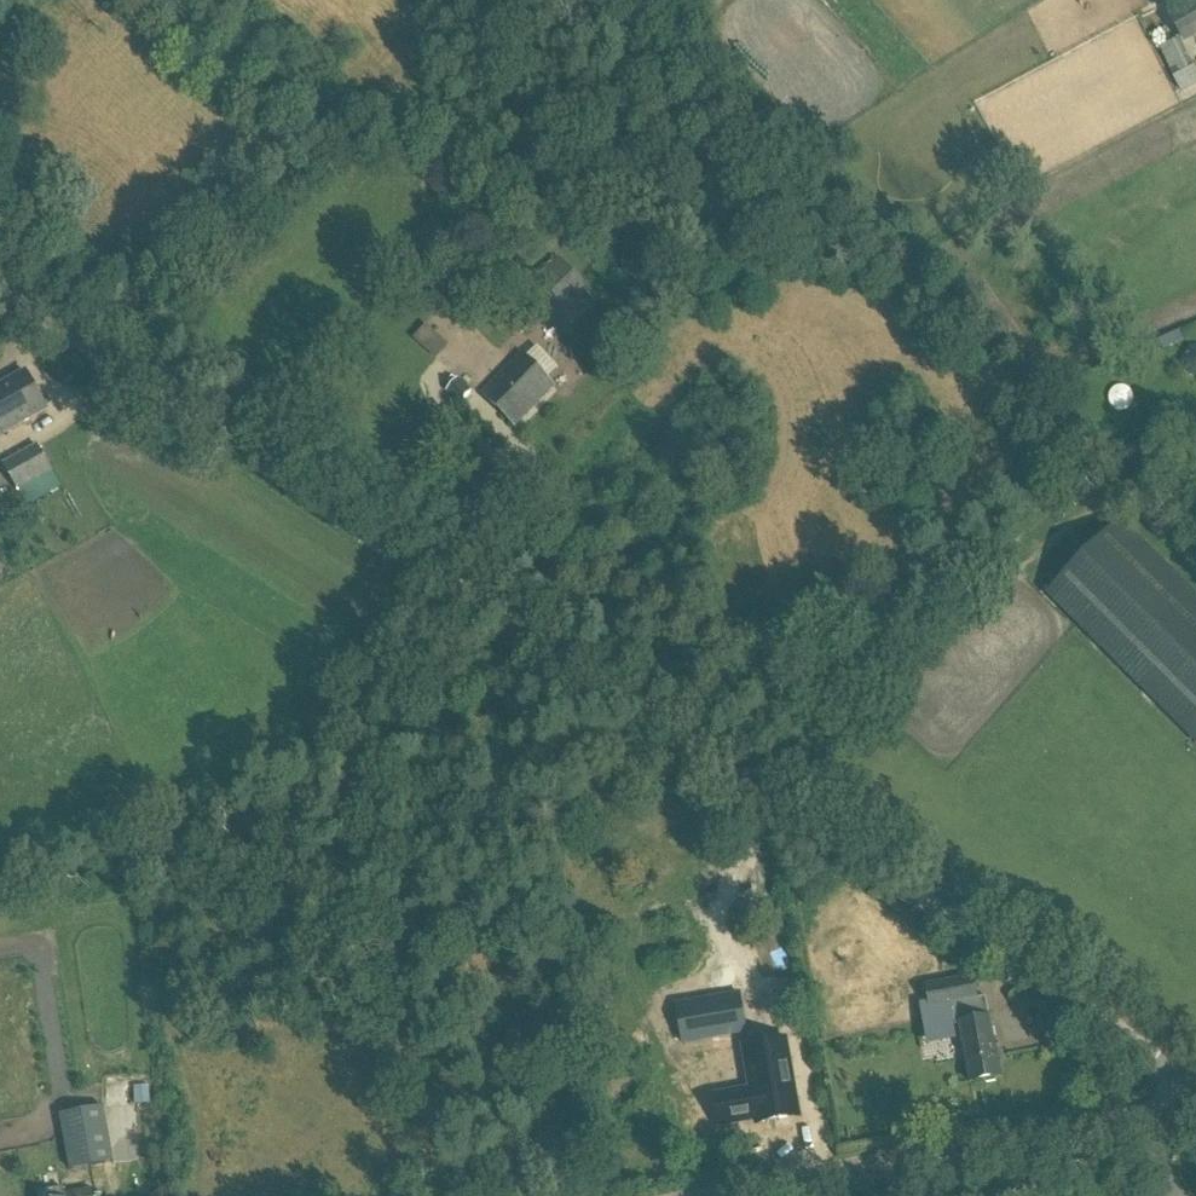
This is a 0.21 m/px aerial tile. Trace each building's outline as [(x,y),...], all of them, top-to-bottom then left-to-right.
[(1165,9),(1184,44),(1195,36),(1195,0),(1179,0),(1165,9)] [(1178,38),(1159,47),(1173,76),(1192,67),(1178,38)] [(438,204),(455,197),(449,180),(432,187),(438,204)] [(537,280),(561,304),(583,282),(560,256),(537,280)] [(1168,335),(1157,350),(1173,361),(1184,346),(1168,335)] [(1182,361),(1190,376),(1195,376),(1195,347),(1191,347),(1182,361)] [(522,353),(483,393),(516,425),(555,386),(546,378),(525,357),(522,353)] [(2,431),(46,408),(25,369),(0,383),(0,428),(2,431)] [(457,378),(447,391),(460,403),(472,392),(457,378)] [(29,508),(63,489),(37,444),(1,464),(29,508)] [(1195,742),(1195,595),(1120,519),(1046,593),(1195,742)] [(971,977),(924,986),(928,1003),(929,1007),(949,1003),(953,1026),(959,1025),(970,1082),(983,1079),(986,1082),(994,1080),(996,1077),(1000,1076),(993,1038),(991,1028),(984,996),(975,998),(971,977)] [(712,998),(676,1005),(683,1043),(719,1037),(712,998)] [(752,1090),(716,1096),(721,1124),(757,1118),(758,1123),(798,1116),(785,1040),(745,1047),(752,1090)] [(86,1115),(90,1128),(107,1123),(103,1110),(86,1115)] [(37,1195),(95,1195),(94,1188),(64,1194),(63,1187),(36,1192),(37,1195)]
